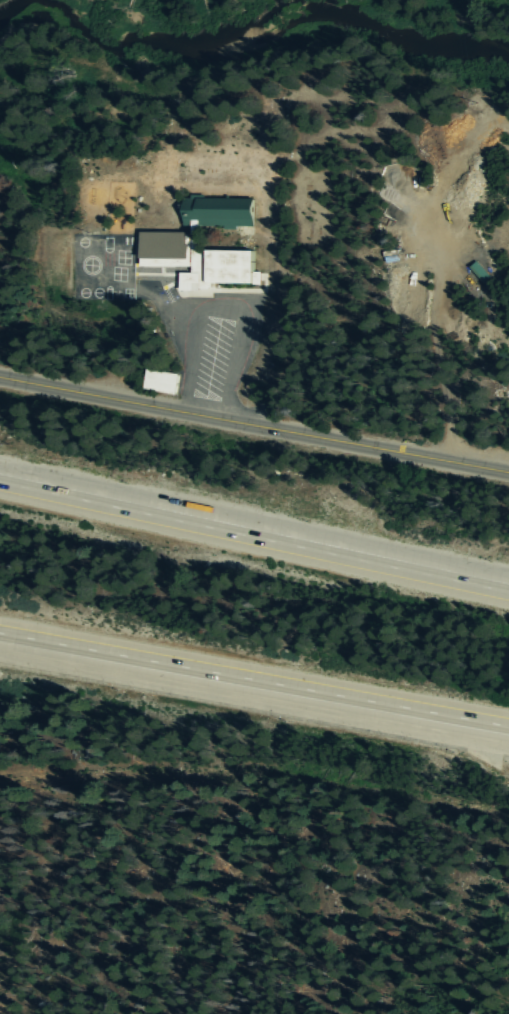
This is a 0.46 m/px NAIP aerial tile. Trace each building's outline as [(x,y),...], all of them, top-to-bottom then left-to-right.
[(256,201),(256,227),(203,227),(203,253),(263,253),(263,288),(213,288),(213,291),(184,292),(184,267),(143,268),(142,235),(189,234),(189,230),(182,231),(182,202),(256,201)]
